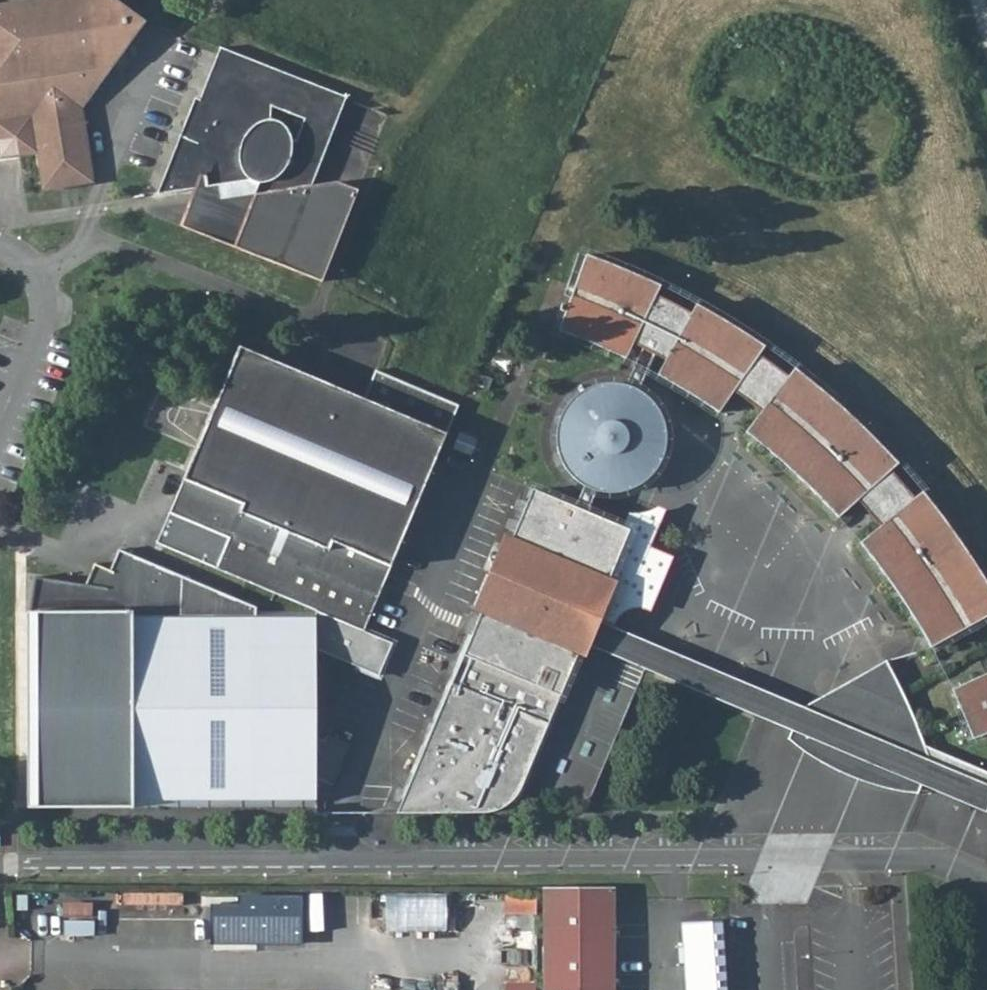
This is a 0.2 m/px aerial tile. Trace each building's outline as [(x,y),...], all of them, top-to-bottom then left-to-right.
[(78,107),(138,22),(109,0),(35,0),(0,6),(0,139),(11,137),(14,158),(31,155),(35,184),(46,192),(78,188),(88,173),(78,107)] [(239,246),(326,281),(363,190),(342,181),(317,185),(352,97),(226,47),(205,99),(189,138),(196,141),(176,192),(203,188),(209,186),(214,223),(243,235),(239,246)] [(189,138),(205,99),(200,97),(161,194),(176,192),(196,141),(189,138)] [(0,139),(0,159),(14,158),(11,137),(0,139)] [(209,186),(203,188),(187,226),(239,246),(243,235),(214,223),(209,186)] [(640,345),(652,352),(662,358),(654,372),(714,411),(729,388),(754,407),(738,430),(791,474),(831,513),(855,497),(876,523),(852,540),(927,647),(986,609),(986,591),(919,491),(911,496),(888,466),(894,461),(824,395),(788,364),(781,374),(753,354),(759,343),(689,301),(684,311),(651,295),(655,284),(583,253),(552,331),(620,359),(629,341),(640,345)] [(640,345),(622,384),(635,389),(652,352),(640,345)] [(368,399),(243,347),(161,546),(319,611),(367,632),(451,434),(463,405),(379,371),(368,399)] [(570,472),(578,480),(593,487),(600,489),(616,488),(628,486),(641,479),(652,467),(658,453),(662,435),(660,421),(654,408),(646,398),(635,389),(622,384),(611,383),(600,383),(588,385),(577,392),(568,402),(560,416),(557,431),(557,446),(562,461),(570,472)] [(578,480),(566,507),(580,513),(593,487),(578,480)] [(529,490),(390,811),(479,811),(497,805),(506,800),(518,789),(530,759),(580,643),(552,631),(562,607),(567,609),(588,559),(565,549),(580,513),(566,507),(529,490)] [(580,513),(565,549),(588,559),(567,609),(562,607),(552,631),(580,643),(649,672),(780,727),(914,781),(981,810),(986,795),(986,787),(923,761),(919,744),(910,715),(904,700),(880,658),(792,705),(590,621),(627,534),(580,513)] [(129,676),(129,609),(257,610),(256,605),(119,552),(112,571),(95,563),(86,585),(34,577),(29,610),(29,807),(129,808),(129,758),(101,757),(101,739),(102,676),(129,676)] [(257,610),(129,609),(129,676),(102,676),(101,739),(101,757),(129,758),(129,808),(312,808),(311,812),(318,813),(319,773),(318,764),(318,727),(319,648),(319,611),(257,610)] [(367,632),(319,611),(319,648),(380,675),(394,645),(367,632)] [(947,687),(970,738),(986,731),(986,670),(947,687)] [(327,732),(318,727),(318,764),(335,773),(350,742),(327,732)] [(923,761),(986,787),(986,772),(919,744),(923,761)] [(537,889),(535,989),(606,989),(608,890),(537,889)] [(389,892),(387,929),(449,931),(451,895),(389,892)] [(529,897),(500,896),(499,914),(529,914),(529,897)] [(58,911),(57,929),(85,931),(85,912),(58,911)]
